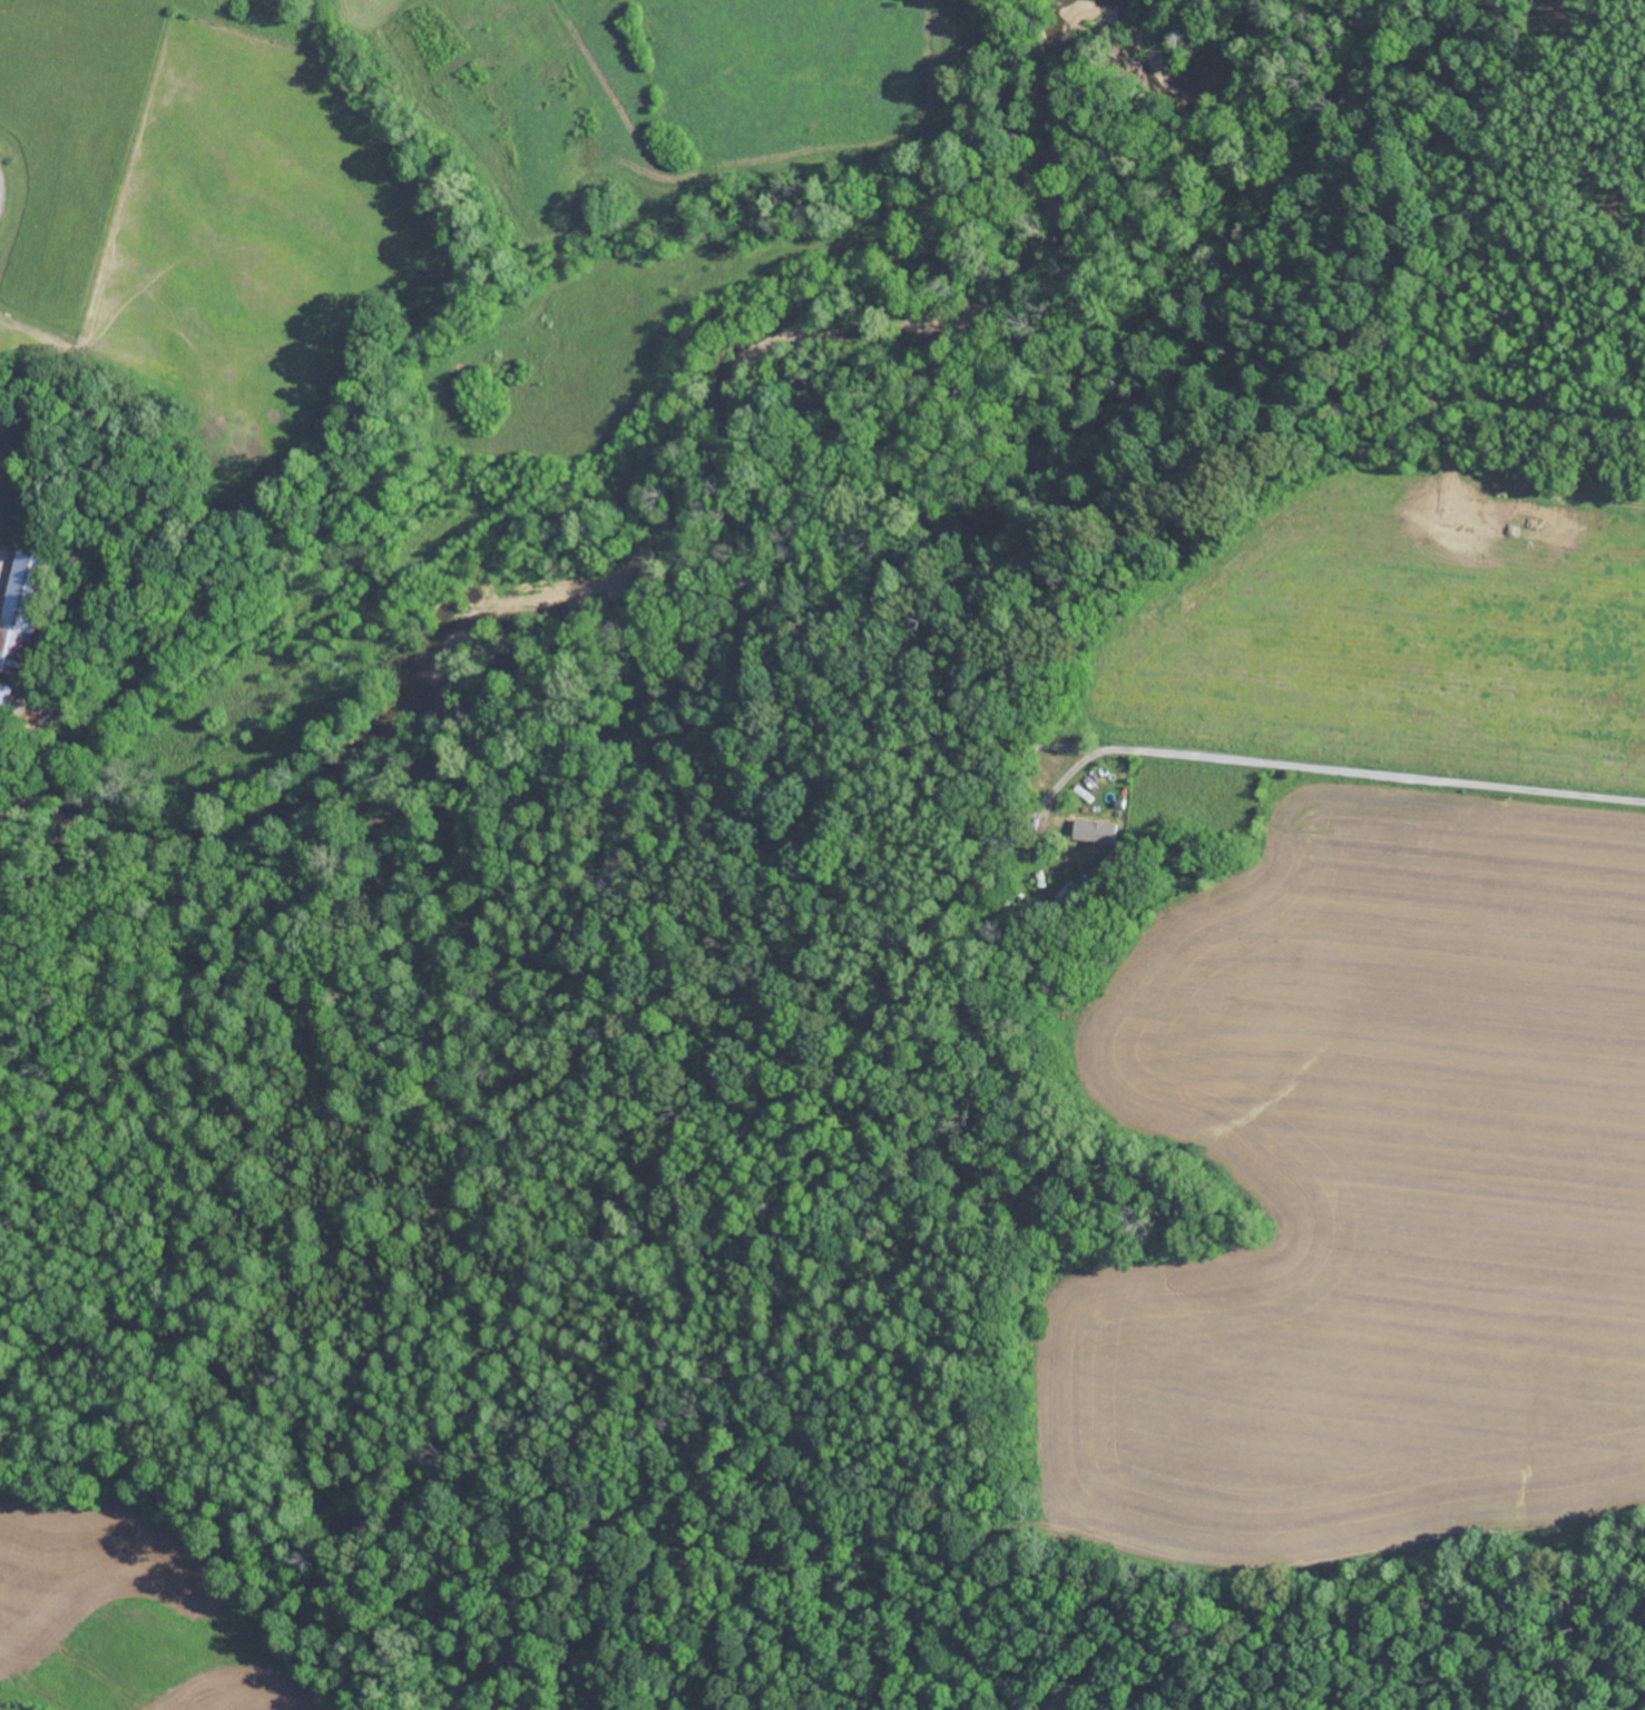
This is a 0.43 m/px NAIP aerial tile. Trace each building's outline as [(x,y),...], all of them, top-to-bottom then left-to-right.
[(30,675),(52,555),(17,548),(0,637),(0,669),(30,675)] [(11,712),(16,685),(0,682),(0,710),(11,712)]
